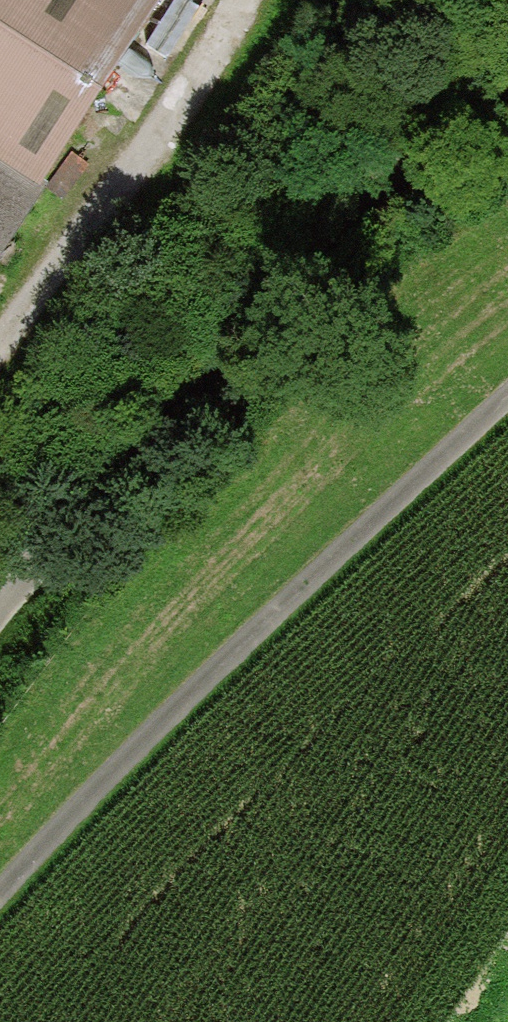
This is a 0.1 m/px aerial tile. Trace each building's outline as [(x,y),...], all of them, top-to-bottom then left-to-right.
[(166,0),(0,0),(0,257),(166,0)]
